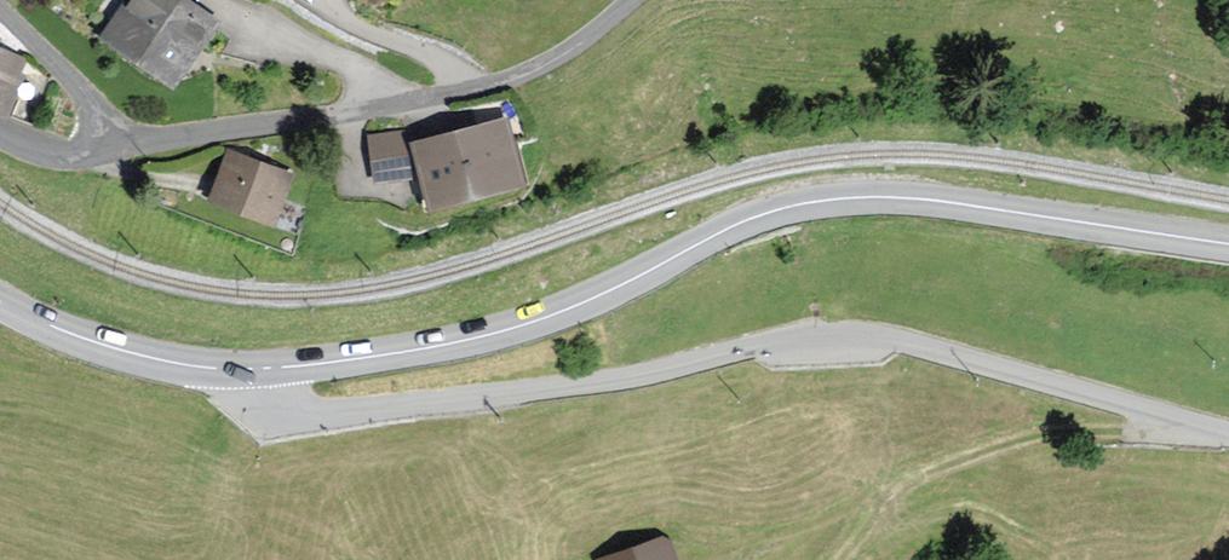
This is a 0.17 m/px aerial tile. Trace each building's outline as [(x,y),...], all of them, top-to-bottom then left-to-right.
[(103,39),(171,86),(216,20),(187,0),(131,0),(103,39)] [(0,52),(0,108),(5,110),(25,62),(0,52)] [(503,121),(417,146),(435,208),(521,183),(503,121)] [(400,126),(368,129),(373,177),(405,174),(400,126)] [(291,175),(231,152),(213,199),(273,222),(291,175)] [(595,559),(676,559),(667,534),(595,559)]
